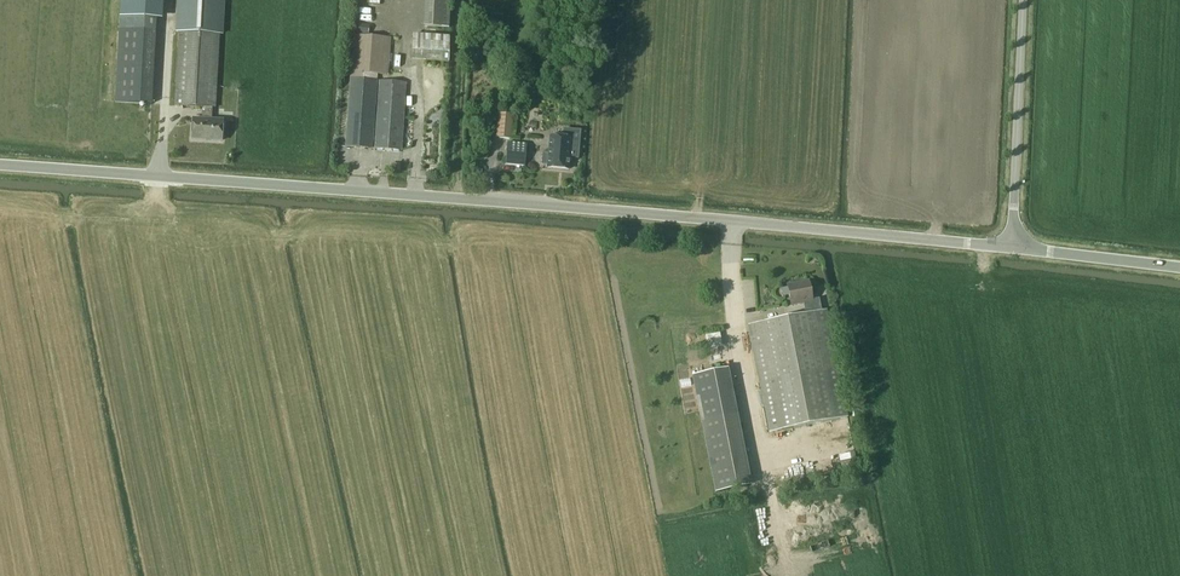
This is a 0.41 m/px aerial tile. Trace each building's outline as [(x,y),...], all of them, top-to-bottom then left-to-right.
[(115,102),(152,104),(157,0),(121,0),(115,102)] [(193,119),(192,139),(222,141),(223,121),(212,120),(212,108),(216,108),(222,0),(181,0),(174,106),(202,107),(202,119),(193,119)] [(451,0),(425,0),(424,27),(449,28),(451,0)] [(369,26),(357,24),(357,25),(352,24),(351,31),(368,33),(369,26)] [(412,60),(449,63),(450,36),(414,34),(412,60)] [(373,149),(377,80),(378,74),(388,75),(391,37),(354,35),(350,79),(345,147),(373,149)] [(401,150),(406,83),(380,82),(375,149),(401,150)] [(217,119),(232,120),(233,113),(217,112),(217,119)] [(512,139),(514,115),(498,114),(496,138),(512,139)] [(582,130),(566,129),(565,137),(552,135),(550,154),(543,154),(542,163),(549,164),(549,168),(569,170),(571,158),(579,158),(582,130)] [(526,144),(508,142),(506,164),(524,166),(526,144)] [(827,309),(814,312),(812,301),(813,301),(809,282),(788,286),(792,305),(803,303),(805,314),(748,326),(769,433),(770,438),(788,434),(787,429),(848,417),(843,390),(827,309)] [(706,349),(720,347),(719,334),(704,335),(706,349)] [(748,484),(728,368),(691,375),(712,491),(748,484)] [(814,509),(797,508),(797,527),(813,528),(814,509)]
